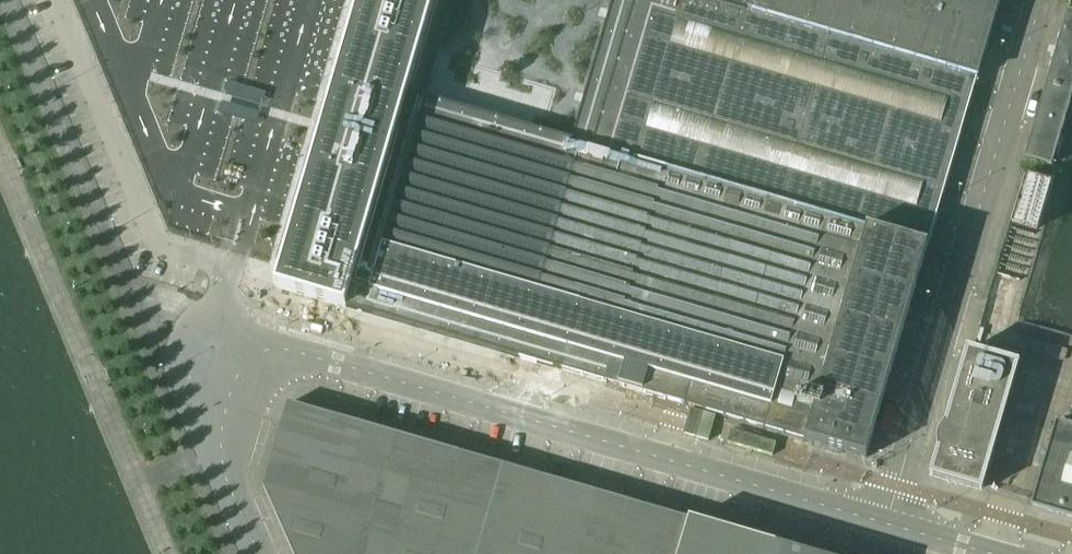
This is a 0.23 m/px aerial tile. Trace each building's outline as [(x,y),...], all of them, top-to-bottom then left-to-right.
[(343,307),(866,459),(999,0),(635,0),(621,52),(617,64),(604,107),(419,52),(433,0),(360,0),(276,287),(343,307)] [(1029,160),(1051,167),(1071,94),(1071,13),(1066,11),(1024,159),(1029,160)] [(1004,252),(1036,259),(1055,180),(1024,173),(1004,252)] [(303,323),(301,330),(308,332),(310,326),(310,325),(303,323)] [(944,427),(943,428),(940,431),(939,432),(938,434),(937,436),(937,438),(936,441),(936,443),(936,445),(936,447),(937,448),(937,450),(929,478),(982,493),(1019,365),(966,350),(944,427)] [(323,414),(288,404),(263,488),(292,553),(476,553),(502,466),(323,414)] [(1042,467),(1031,507),(1071,519),(1071,428),(1055,423),(1042,467)] [(502,466),(476,553),(678,553),(688,521),(502,466)] [(688,521),(678,553),(802,553),(688,521)]
